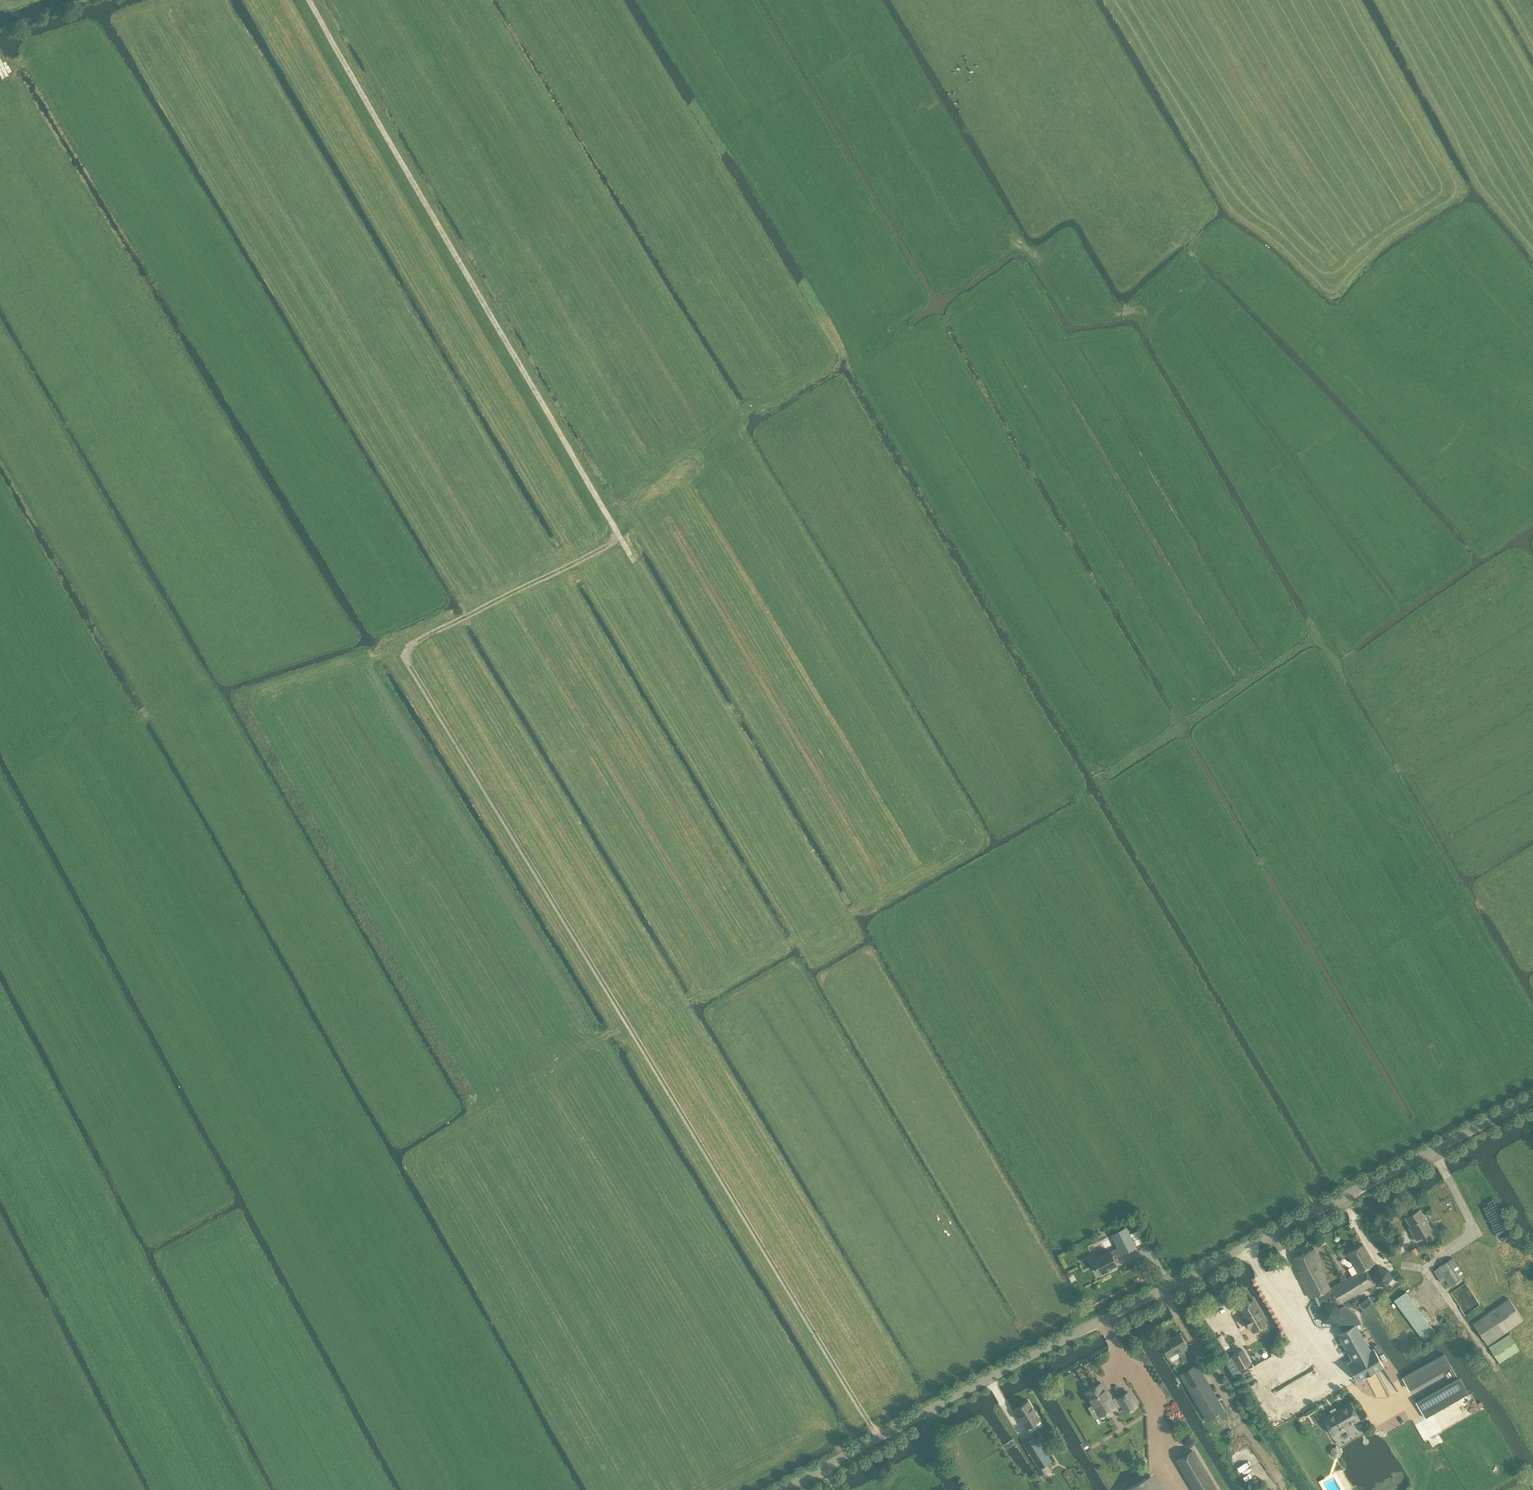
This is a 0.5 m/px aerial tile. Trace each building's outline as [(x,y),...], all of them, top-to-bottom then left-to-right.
[(1427,1240),(1438,1234),(1433,1226),(1430,1228),(1419,1209),(1405,1217),(1411,1226),(1409,1227),(1415,1238),(1424,1234),(1427,1240)] [(1120,1254),(1135,1247),(1126,1227),(1111,1235),(1117,1247),(1110,1251),(1092,1259),(1099,1273),(1107,1269),(1107,1268),(1116,1263),(1113,1257),(1120,1253),(1120,1254)] [(1329,1288),(1339,1305),(1340,1304),(1339,1302),(1373,1283),(1364,1268),(1373,1263),(1362,1244),(1347,1253),(1357,1271),(1329,1288)] [(1339,1308),(1337,1306),(1339,1305),(1329,1288),(1318,1264),(1320,1263),(1313,1249),(1291,1259),(1309,1297),(1314,1294),(1318,1304),(1321,1306),(1317,1311),(1322,1321),(1334,1322),(1335,1320),(1338,1321),(1343,1331),(1355,1324),(1361,1322),(1355,1312),(1344,1305),(1339,1308)] [(1463,1276),(1452,1258),(1438,1266),(1438,1268),(1433,1271),(1440,1282),(1445,1279),(1449,1285),(1463,1276)] [(1388,1269),(1377,1267),(1371,1276),(1376,1285),(1386,1286),(1392,1278),(1388,1269)] [(1423,1338),(1434,1331),(1405,1292),(1394,1300),(1423,1338)] [(1471,1323),(1475,1329),(1486,1344),(1521,1318),(1506,1297),(1471,1323)] [(1267,1324),(1253,1299),(1239,1307),(1244,1316),(1242,1317),(1249,1328),(1251,1327),(1253,1332),(1267,1324)] [(1369,1349),(1355,1324),(1343,1331),(1338,1334),(1352,1359),(1369,1349)] [(1167,1357),(1177,1351),(1182,1362),(1193,1355),(1190,1349),(1187,1351),(1185,1346),(1186,1345),(1179,1333),(1168,1339),(1168,1338),(1159,1343),(1167,1357)] [(1498,1362),(1518,1349),(1509,1334),(1489,1347),(1498,1362)] [(1370,1350),(1369,1349),(1352,1359),(1352,1360),(1347,1363),(1357,1380),(1383,1365),(1373,1348),(1370,1350)] [(1240,1368),(1250,1362),(1242,1349),(1232,1355),(1240,1368)] [(1442,1354),(1402,1377),(1408,1387),(1448,1364),(1442,1354)] [(1207,1420),(1224,1410),(1196,1364),(1179,1374),(1207,1420)] [(1458,1376),(1417,1400),(1426,1416),(1467,1393),(1458,1376)] [(1118,1398),(1117,1396),(1111,1399),(1101,1382),(1085,1392),(1093,1404),(1096,1402),(1103,1413),(1115,1407),(1116,1408),(1121,1405),(1126,1412),(1136,1406),(1128,1392),(1118,1398)] [(1026,1427),(1039,1419),(1028,1401),(1015,1409),(1026,1427)] [(1358,1418),(1350,1403),(1324,1418),(1332,1433),(1358,1418)] [(1039,1468),(1051,1461),(1035,1435),(1023,1443),(1039,1468)] [(1192,1450),(1177,1459),(1195,1489),(1216,1489),(1192,1450)]
